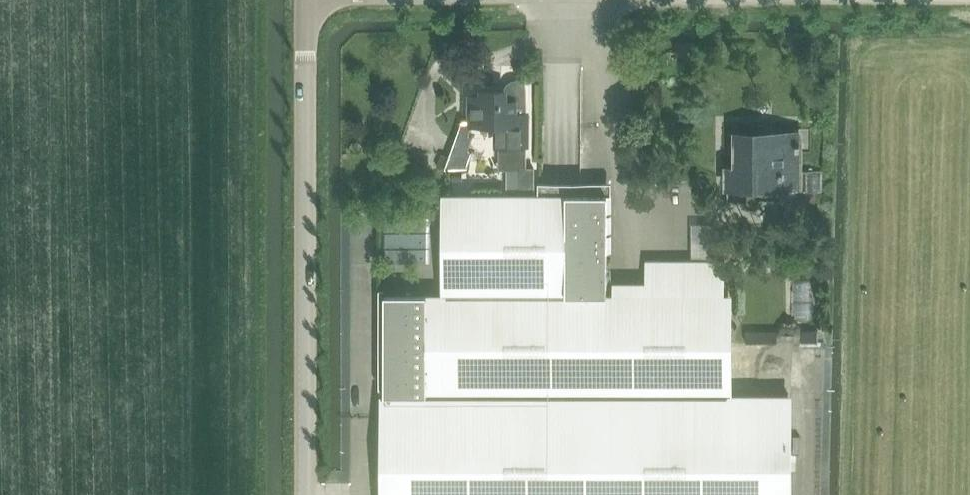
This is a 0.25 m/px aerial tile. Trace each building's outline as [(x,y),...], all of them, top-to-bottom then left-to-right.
[(675,56),(688,56),(688,43),(675,43),(675,56)] [(572,118),(573,62),(541,61),(540,117),(572,118)] [(482,97),(470,97),(470,120),(470,123),(471,123),(476,123),(476,119),(497,119),(497,144),(527,144),(527,114),(515,114),(515,104),(526,104),(526,90),(525,86),(523,83),(519,81),(515,80),(512,81),(508,83),(506,86),(505,90),(482,90),(482,97)] [(728,185),(799,185),(799,133),(771,133),(771,142),(761,142),(761,140),(737,140),(737,168),(728,168),(728,185)] [(385,293),(385,494),(789,494),(789,393),(730,393),(730,293),(722,293),(722,259),(646,259),(646,293),(607,293),(608,193),(446,193),(446,293),(385,293)] [(721,250),(720,233),(693,234),(693,252),(721,250)]
